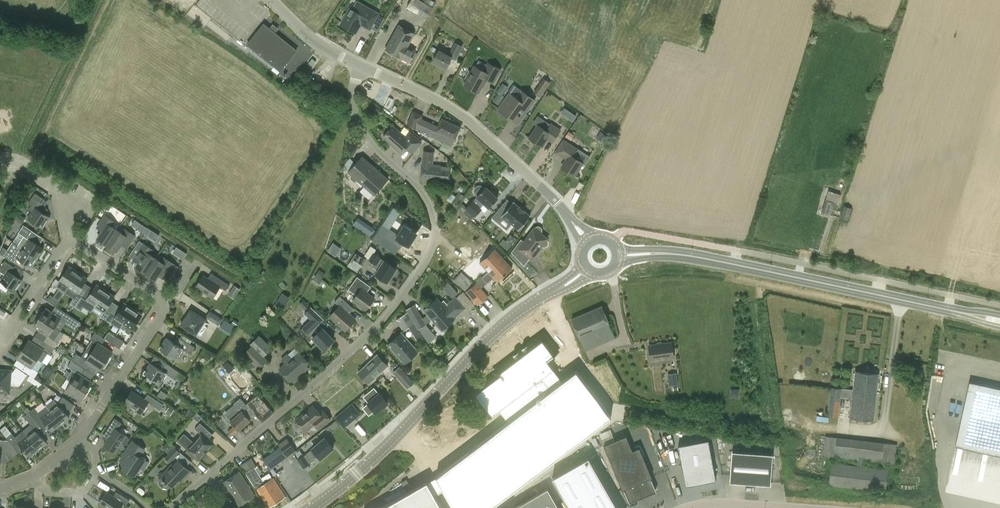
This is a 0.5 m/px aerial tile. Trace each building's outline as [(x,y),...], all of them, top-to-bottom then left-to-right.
[(426,19),(435,4),(432,2),(432,1),(431,0),(411,0),(406,8),(426,19)] [(343,21),(341,25),(355,33),(360,24),(369,29),(378,14),(359,4),(355,11),(350,8),(347,14),(344,13),(341,19),(343,21)] [(280,71),(296,51),(264,24),(247,44),(280,71)] [(409,63),(415,51),(407,46),(414,34),(399,25),(385,50),(409,63)] [(432,62),(446,69),(451,58),(455,60),(462,46),(455,43),(449,55),(439,50),(432,62)] [(482,86),(483,86),(487,80),(493,83),(500,70),(488,63),(484,71),(474,66),(464,85),(478,93),(482,86)] [(319,73),(313,78),(319,84),(325,79),(319,73)] [(544,78),(533,93),(540,98),(551,83),(544,78)] [(498,91),(492,100),(497,104),(508,87),(502,82),(496,90),(498,91)] [(535,100),(522,91),(513,85),(509,91),(511,92),(510,93),(509,93),(498,110),(518,124),(535,100)] [(391,106),(394,100),(389,97),(384,106),(389,109),(389,108),(394,110),(396,108),(391,106)] [(565,108),(561,112),(572,120),(575,116),(565,108)] [(421,132),(442,142),(439,149),(448,153),(460,128),(442,119),(438,127),(421,119),(422,116),(413,111),(407,124),(416,129),(416,128),(422,130),(421,132)] [(560,130),(551,124),(538,115),(532,123),(537,126),(529,138),(542,147),(547,139),(553,142),(560,130)] [(408,149),(413,153),(422,142),(410,132),(405,137),(393,126),(383,137),(402,155),(408,149)] [(568,132),(565,137),(571,140),(574,135),(568,132)] [(600,132),(596,138),(604,144),(608,137),(600,132)] [(574,157),(579,150),(568,144),(561,155),(566,159),(561,167),(574,176),(583,163),(574,157)] [(439,182),(448,183),(450,167),(441,166),(432,165),(434,152),(423,151),(420,181),(439,183),(439,182)] [(362,157),(348,172),(374,195),(388,180),(362,157)] [(476,197),(477,198),(474,201),(473,200),(468,206),(463,201),(457,207),(462,212),(471,220),(474,217),(475,217),(481,210),(484,212),(488,208),(498,198),(486,187),(485,188),(483,187),(481,185),(478,185),(476,186),(474,188),(474,190),(474,193),(476,195),(477,196),(476,197)] [(459,192),(451,203),(457,207),(465,196),(459,192)] [(28,209),(32,212),(27,218),(43,228),(50,217),(38,210),(45,200),(35,193),(31,198),(28,203),(31,205),(28,209)] [(837,203),(828,201),(824,213),(834,216),(837,203)] [(501,206),(491,218),(497,222),(502,216),(518,230),(530,216),(513,202),(506,210),(501,206)] [(109,211),(112,206),(106,203),(103,207),(109,211)] [(97,239),(107,245),(117,230),(111,226),(114,222),(105,216),(101,221),(107,224),(97,239)] [(412,228),(415,222),(408,217),(404,223),(412,228)] [(133,218),(130,224),(155,240),(159,235),(133,218)] [(369,238),(375,230),(364,222),(358,230),(369,238)] [(382,224),(372,240),(395,254),(402,242),(408,246),(416,233),(405,226),(399,235),(382,224)] [(43,249),(38,246),(44,238),(23,225),(18,233),(24,236),(18,245),(37,258),(43,249)] [(534,229),(524,241),(521,239),(511,252),(524,266),(530,258),(532,259),(541,246),(542,247),(543,247),(545,247),(547,246),(548,243),(548,241),(546,240),(547,239),(541,234),(541,233),(542,231),(542,229),(540,227),(538,226),(536,226),(534,228),(534,229)] [(122,234),(117,230),(107,245),(116,252),(126,237),(131,241),(135,236),(125,229),(122,234)] [(503,239),(499,243),(507,249),(510,245),(503,239)] [(133,250),(137,253),(143,257),(136,267),(145,273),(155,258),(150,254),(153,250),(139,241),(133,250)] [(327,250),(336,256),(341,248),(332,242),(327,250)] [(31,267),(37,258),(18,245),(12,253),(7,249),(3,255),(15,263),(18,258),(31,267)] [(373,267),(378,270),(375,275),(387,283),(396,268),(381,258),(382,258),(374,253),(376,249),(371,246),(364,256),(369,258),(368,260),(375,265),(373,267)] [(182,258),(185,252),(175,247),(172,252),(182,258)] [(479,262),(488,272),(482,278),(487,283),(493,278),(497,282),(512,269),(494,249),(479,262)] [(355,253),(352,259),(362,266),(366,260),(355,253)] [(162,270),(172,276),(178,267),(164,258),(161,262),(155,258),(145,273),(155,280),(162,270)] [(5,274),(0,281),(15,291),(22,281),(14,275),(17,270),(4,261),(0,267),(0,271),(5,274)] [(541,276),(527,263),(522,269),(533,282),(541,276)] [(59,282),(57,285),(56,286),(65,292),(78,272),(69,266),(59,282)] [(320,270),(315,276),(321,280),(325,274),(320,270)] [(86,290),(82,287),(87,279),(78,272),(65,292),(74,298),(70,304),(75,307),(78,302),(86,290)] [(465,291),(473,283),(461,272),(453,280),(465,291)] [(213,298),(220,286),(226,290),(230,285),(211,273),(208,278),(203,275),(195,287),(213,298)] [(315,276),(311,282),(317,286),(322,281),(321,280),(315,276)] [(357,277),(348,289),(356,295),(352,301),(366,310),(374,298),(364,290),(368,284),(357,277)] [(442,287),(452,298),(458,293),(448,282),(442,287)] [(476,283),(465,292),(477,306),(488,296),(476,283)] [(87,300),(95,306),(106,291),(96,285),(91,293),(86,290),(78,302),(84,306),(87,300)] [(228,295),(234,299),(240,289),(234,285),(228,295)] [(116,304),(112,301),(115,297),(106,291),(95,306),(92,311),(106,320),(116,304)] [(283,306),(289,297),(282,293),(277,302),(283,306)] [(47,300),(56,306),(59,301),(50,295),(47,300)] [(339,306),(329,317),(345,331),(356,320),(345,310),(350,305),(340,296),(334,302),(339,306)] [(423,310),(427,314),(423,319),(414,305),(406,310),(408,313),(418,330),(426,325),(426,324),(431,319),(442,331),(455,319),(454,318),(465,308),(455,297),(447,305),(444,301),(441,303),(437,297),(423,310)] [(305,310),(310,305),(303,299),(299,304),(305,310)] [(120,329),(123,324),(133,309),(124,303),(121,307),(116,304),(106,320),(111,323),(120,329)] [(580,340),(585,351),(615,338),(610,327),(611,327),(602,306),(571,319),(580,340)] [(334,340),(323,328),(319,324),(323,320),(311,307),(304,313),(311,320),(302,328),(308,335),(309,334),(313,337),(312,338),(323,350),(334,340)] [(46,308),(40,317),(54,327),(60,318),(46,308)] [(123,324),(128,327),(125,332),(129,334),(132,330),(142,315),(133,309),(123,324)] [(180,325),(196,335),(206,320),(190,310),(180,325)] [(218,325),(222,319),(210,311),(206,317),(218,325)] [(62,320),(74,328),(79,321),(67,313),(62,320)] [(418,343),(424,340),(419,331),(418,330),(408,313),(396,320),(403,332),(409,328),(418,343)] [(54,327),(40,317),(34,326),(39,330),(35,336),(44,342),(46,343),(47,343),(54,348),(58,343),(54,340),(60,331),(54,327)] [(87,348),(91,352),(106,362),(112,353),(101,345),(105,339),(102,337),(97,334),(95,332),(91,339),(92,340),(87,348)] [(387,344),(405,364),(418,352),(401,332),(387,344)] [(498,372),(470,393),(489,419),(554,370),(547,361),(558,353),(543,333),(527,345),(522,348),(522,349),(519,352),(518,351),(513,355),(513,356),(495,369),(498,372)] [(250,344),(251,346),(243,354),(258,370),(268,361),(264,356),(272,349),(259,335),(250,344)] [(37,359),(42,362),(48,353),(50,355),(54,348),(47,343),(46,343),(44,342),(35,336),(31,342),(29,340),(23,349),(37,359)] [(124,342),(115,336),(111,343),(120,349),(124,342)] [(177,336),(173,342),(166,338),(159,349),(176,360),(183,349),(191,354),(195,347),(177,336)] [(671,342),(648,345),(650,361),(673,358),(671,342)] [(299,352),(295,348),(288,354),(287,353),(281,359),(285,364),(279,369),(291,383),(311,366),(299,352)] [(35,363),(37,359),(23,349),(17,358),(28,366),(24,371),(30,375),(34,378),(39,372),(36,370),(37,368),(35,363)] [(91,352),(86,360),(76,354),(72,361),(85,369),(90,363),(101,371),(106,362),(91,352)] [(206,352),(202,357),(206,360),(210,355),(206,352)] [(388,366),(377,354),(357,372),(368,384),(388,366)] [(87,392),(93,383),(82,375),(85,369),(72,361),(68,366),(73,369),(67,378),(72,382),(87,392)] [(150,363),(143,373),(148,376),(147,378),(154,382),(155,381),(160,384),(167,374),(173,378),(178,371),(166,363),(161,370),(150,363)] [(414,383),(399,366),(393,372),(407,389),(414,383)] [(10,385),(19,386),(27,375),(16,367),(13,372),(11,372),(11,371),(0,370),(0,392),(9,393),(10,385)] [(45,383),(49,385),(56,374),(53,371),(45,383)] [(435,477),(453,507),(489,507),(495,505),(611,417),(576,371),(435,477)] [(841,398),(852,399),(850,418),(873,420),(878,374),(855,371),(853,390),(831,387),(827,416),(838,417),(841,398)] [(667,375),(669,386),(678,384),(677,374),(667,375)] [(339,377),(319,395),(329,406),(349,388),(339,377)] [(81,401),(87,392),(72,382),(66,391),(81,401)] [(955,447),(999,457),(999,389),(969,382),(955,447)] [(241,412),(230,422),(238,430),(250,420),(245,414),(250,409),(261,423),(274,412),(257,394),(251,388),(240,398),(240,399),(234,404),(241,412)] [(380,393),(379,394),(374,388),(368,393),(373,399),(368,403),(376,413),(388,403),(380,393)] [(141,414),(148,402),(160,410),(163,404),(148,394),(144,399),(132,391),(124,403),(141,414)] [(69,418),(63,410),(67,408),(71,410),(74,405),(63,397),(58,404),(54,399),(45,406),(49,410),(61,425),(69,418)] [(336,418),(344,427),(360,414),(351,405),(336,418)] [(52,431),(61,425),(49,410),(45,406),(38,412),(35,408),(29,412),(42,429),(47,425),(52,431)] [(296,420),(297,422),(296,423),(294,425),(294,428),(295,430),(297,431),(300,432),(304,430),(305,432),(314,425),(318,430),(331,420),(323,411),(320,413),(313,406),(296,420)] [(27,436),(38,450),(47,443),(38,432),(42,429),(29,412),(24,416),(30,424),(23,431),(27,436)] [(130,438),(117,430),(122,423),(114,418),(107,429),(113,433),(104,445),(115,453),(121,442),(126,445),(130,438)] [(202,435),(195,443),(184,433),(177,441),(198,459),(204,453),(205,453),(208,450),(207,449),(213,443),(209,439),(213,434),(201,423),(195,429),(202,435)] [(6,430),(3,433),(6,437),(6,438),(8,440),(19,453),(23,449),(29,457),(38,450),(27,436),(19,442),(12,433),(10,434),(6,430)] [(615,440),(604,445),(603,445),(622,489),(623,489),(629,503),(656,491),(650,477),(651,477),(639,448),(632,451),(626,436),(615,440)] [(897,444),(890,444),(884,443),(836,437),(825,436),(822,456),(834,458),(858,461),(857,466),(831,463),(828,486),(885,492),(888,470),(862,467),(863,462),(881,463),(895,465),(897,444)] [(278,444),(280,447),(287,457),(288,457),(297,451),(287,438),(278,444)] [(304,454),(297,459),(303,469),(309,464),(318,456),(320,459),(321,458),(322,459),(326,456),(325,455),(333,448),(325,438),(312,449),(305,455),(304,454)] [(0,464),(1,450),(7,450),(7,455),(10,460),(19,453),(8,440),(0,440),(0,464)] [(715,480),(709,440),(678,445),(684,485),(715,480)] [(147,461),(145,460),(146,458),(142,456),(141,457),(140,456),(145,449),(133,441),(125,453),(131,456),(123,468),(135,476),(140,468),(142,469),(147,461)] [(303,453),(312,446),(308,441),(299,448),(303,453)] [(280,447),(263,459),(270,469),(287,457),(280,447)] [(165,457),(170,462),(179,452),(175,448),(165,457)] [(732,451),(729,482),(770,485),(773,454),(732,451)] [(552,477),(570,507),(619,507),(589,456),(552,477)] [(272,479),(265,483),(262,478),(254,467),(256,466),(251,458),(241,464),(269,507),(285,498),(273,479),(272,479)] [(161,477),(158,480),(159,484),(160,486),(162,488),(165,489),(167,489),(170,486),(171,487),(181,478),(183,480),(191,471),(179,460),(173,466),(172,465),(162,475),(161,473),(159,475),(161,477)] [(154,475),(160,468),(156,464),(150,472),(154,475)] [(283,467),(273,473),(290,500),(300,493),(283,467)] [(956,481),(952,480),(954,472),(950,471),(945,491),(953,493),(956,481)] [(255,495),(239,472),(223,482),(221,479),(214,484),(221,496),(227,491),(237,507),(255,495)] [(269,474),(262,478),(265,483),(272,479),(269,474)] [(427,482),(381,507),(442,507),(427,482)] [(513,507),(559,507),(548,488),(513,507)] [(113,497),(106,492),(99,503),(107,507),(120,507),(123,503),(126,505),(130,500),(116,491),(113,497)]
